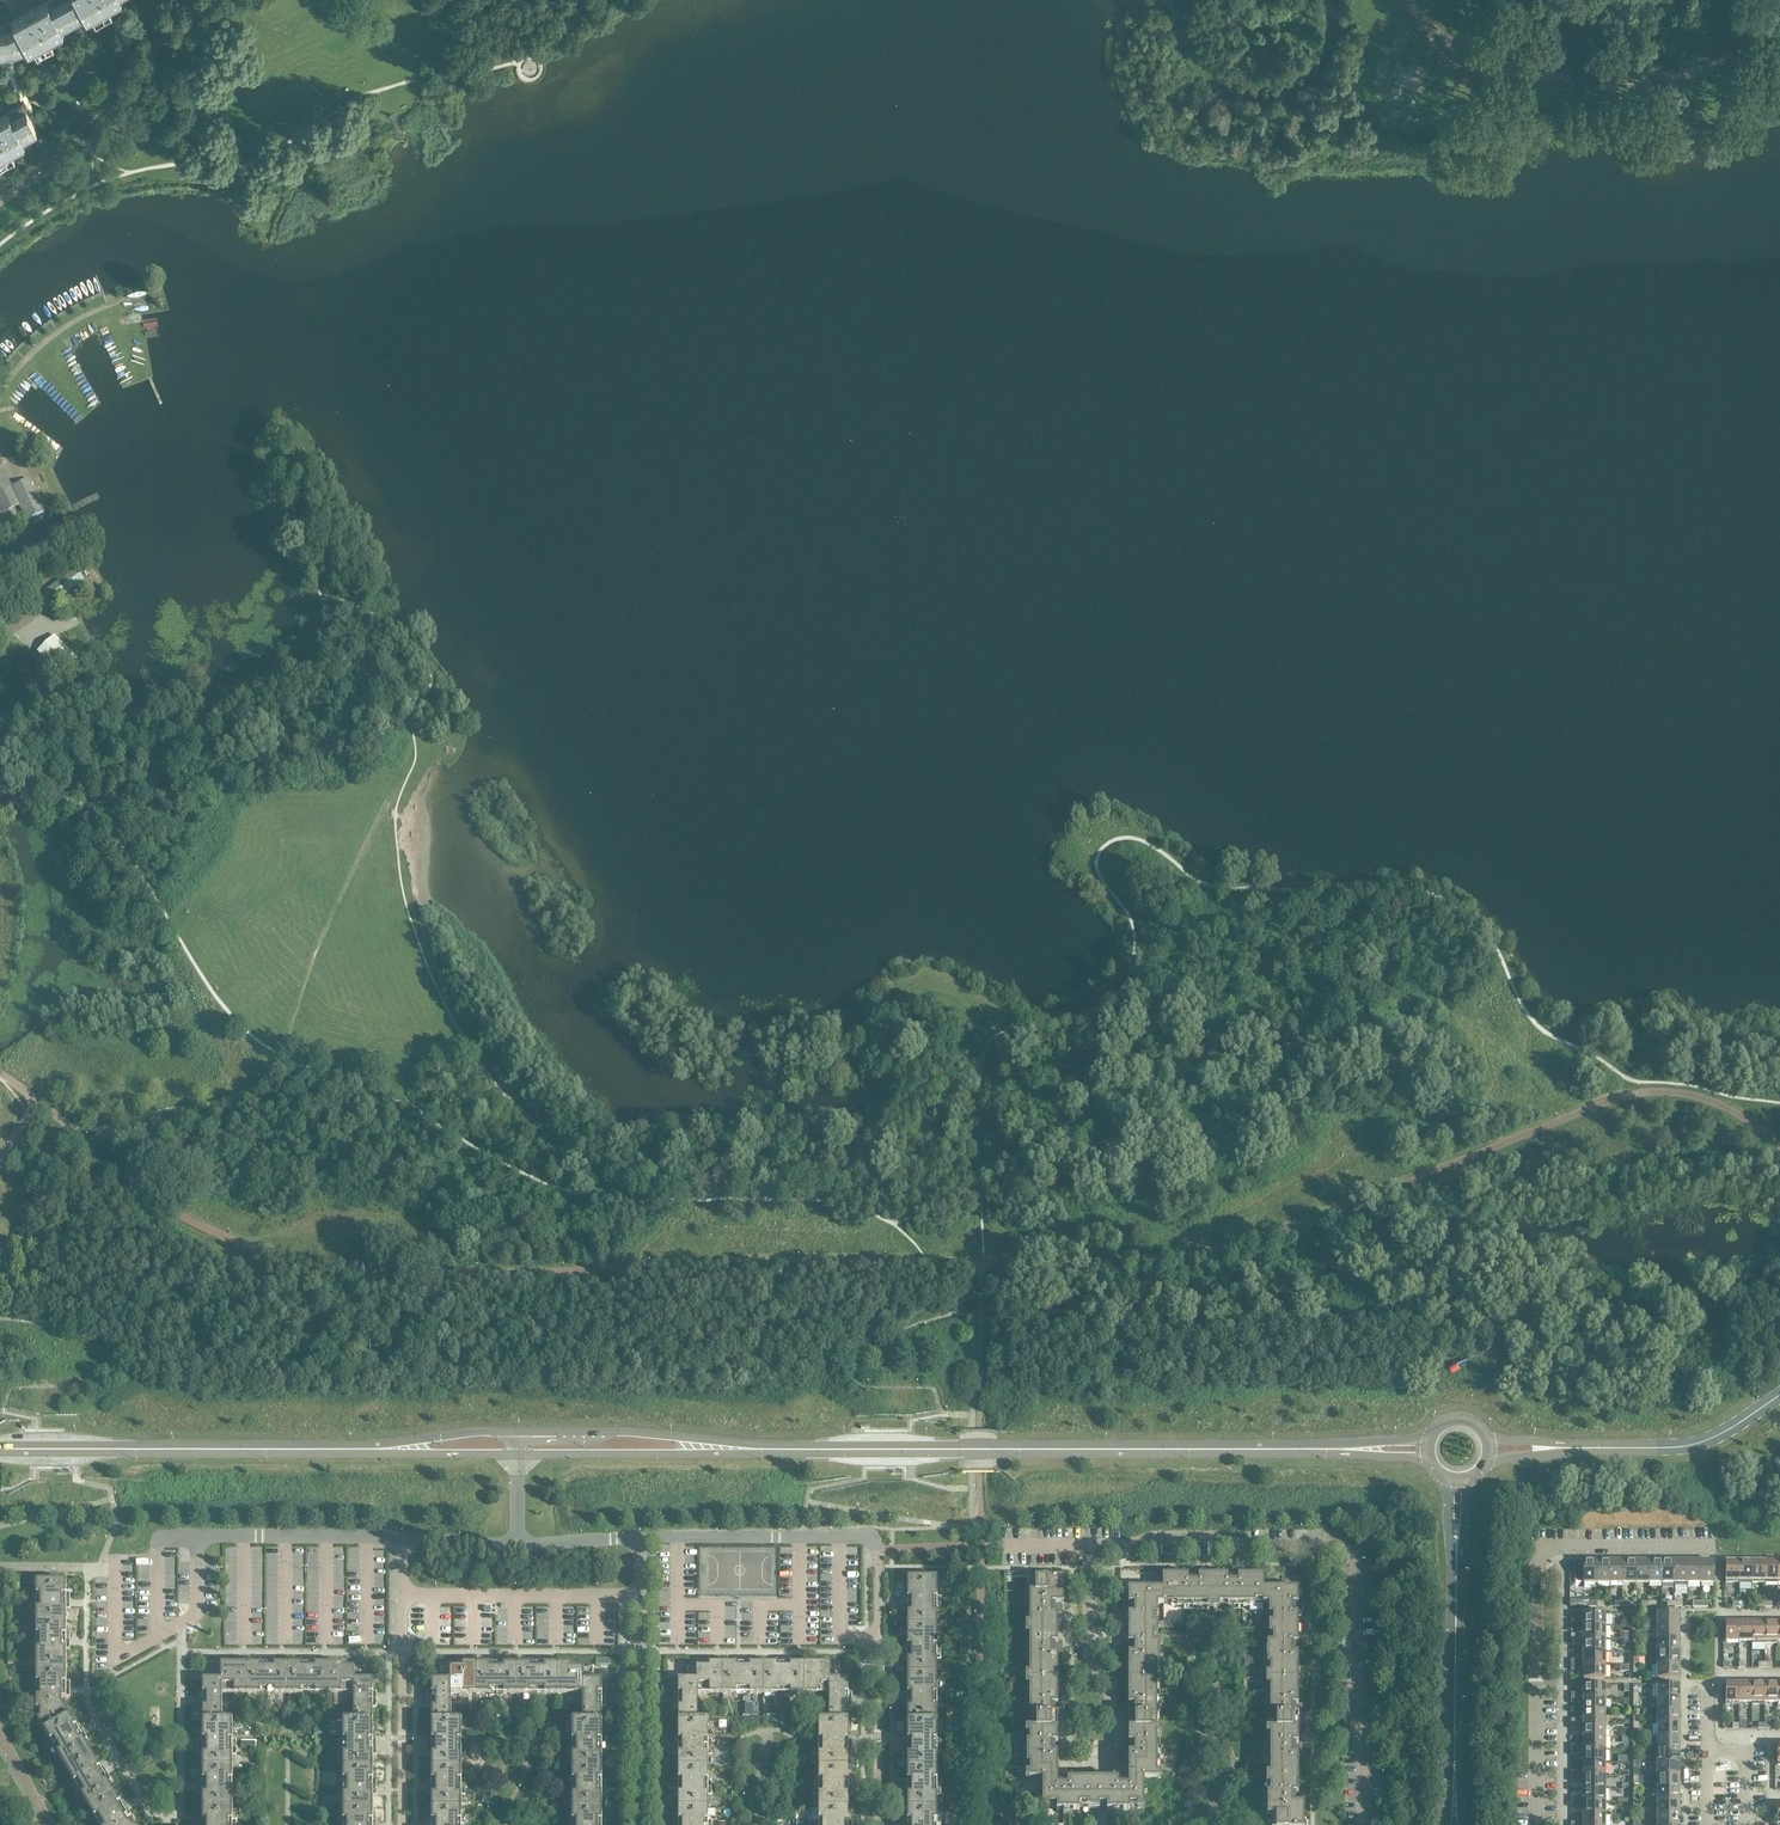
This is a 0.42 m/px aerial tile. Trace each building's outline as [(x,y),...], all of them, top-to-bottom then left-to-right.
[(75,19),(65,0),(45,0),(40,3),(39,0),(8,0),(15,13),(18,15),(2,24),(0,24),(0,53),(4,52),(7,52),(16,51),(17,51),(25,46),(29,52),(63,33),(60,27),(75,19)] [(75,19),(83,14),(87,20),(121,1),(121,0),(65,0),(75,19)] [(26,110),(22,103),(1,114),(1,110),(0,109),(0,157),(25,144),(22,138),(37,130),(26,110)] [(29,479),(13,487),(5,471),(0,473),(0,508),(3,513),(20,505),(27,520),(44,511),(29,479)] [(45,610),(84,580),(76,569),(37,598),(45,610)] [(81,663),(55,636),(38,652),(63,679),(81,663)] [(1597,1583),(1597,1561),(1583,1562),(1583,1583),(1597,1583)] [(1610,1583),(1610,1561),(1597,1561),(1597,1583),(1610,1583)] [(1622,1583),(1622,1562),(1610,1561),(1610,1583),(1622,1583)] [(1635,1583),(1635,1561),(1622,1562),(1622,1583),(1635,1583)] [(1648,1583),(1648,1561),(1635,1561),(1635,1583),(1648,1583)] [(1662,1583),(1662,1561),(1648,1561),(1648,1583),(1662,1583)] [(1675,1583),(1675,1561),(1662,1561),(1662,1583),(1675,1583)] [(1687,1583),(1687,1561),(1675,1561),(1675,1583),(1687,1583)] [(1700,1583),(1700,1562),(1687,1561),(1687,1583),(1700,1583)] [(1714,1583),(1714,1561),(1700,1562),(1700,1583),(1714,1583)] [(1739,1583),(1739,1562),(1725,1562),(1725,1583),(1739,1583)] [(1752,1583),(1752,1562),(1739,1562),(1739,1583),(1752,1583)] [(1765,1583),(1765,1562),(1752,1562),(1752,1583),(1765,1583)] [(1778,1583),(1778,1562),(1765,1562),(1765,1583),(1778,1583)] [(1123,1569),(1122,1586),(1149,1586),(1149,1579),(1147,1579),(1148,1569),(1123,1569)] [(1264,1601),(1264,1588),(1264,1575),(1238,1575),(1238,1570),(1233,1571),(1233,1577),(1228,1577),(1228,1575),(1213,1575),(1213,1603),(1227,1603),(1227,1606),(1250,1606),(1250,1601),(1263,1601),(1264,1601)] [(1213,1603),(1213,1575),(1198,1575),(1198,1577),(1194,1577),(1194,1571),(1188,1571),(1188,1575),(1163,1575),(1162,1588),(1163,1588),(1163,1600),(1164,1600),(1177,1600),(1177,1606),(1200,1606),(1200,1603),(1213,1603)] [(941,1613),(941,1597),(937,1597),(937,1577),(907,1577),(907,1597),(903,1597),(903,1613),(907,1613),(907,1625),(937,1625),(937,1613),(941,1613)] [(1064,1603),(1064,1577),(1035,1577),(1035,1591),(1027,1591),(1027,1614),(1029,1614),(1029,1628),(1058,1628),(1058,1613),(1055,1613),(1055,1608),(1062,1608),(1062,1603),(1064,1603)] [(71,1609),(71,1594),(67,1594),(67,1581),(37,1581),(37,1622),(67,1622),(67,1609),(71,1609)] [(1154,1641),(1154,1628),(1154,1603),(1164,1603),(1164,1600),(1163,1600),(1163,1588),(1162,1588),(1128,1588),(1128,1603),(1124,1603),(1124,1608),(1131,1608),(1131,1613),(1128,1613),(1128,1628),(1129,1643),(1131,1643),(1131,1648),(1124,1648),(1124,1653),(1128,1653),(1128,1678),(1157,1678),(1157,1664),(1160,1664),(1160,1641),(1154,1641)] [(1298,1643),(1298,1628),(1298,1613),(1296,1613),(1296,1608),(1303,1608),(1303,1603),(1298,1603),(1298,1588),(1264,1588),(1264,1601),(1263,1601),(1263,1603),(1273,1604),(1272,1635),(1272,1641),(1267,1641),(1267,1664),(1270,1664),(1270,1678),(1298,1678),(1298,1653),(1303,1653),(1303,1648),(1296,1648),(1296,1643),(1298,1643)] [(1605,1626),(1605,1613),(1583,1613),(1583,1626),(1605,1626)] [(1679,1626),(1679,1619),(1679,1613),(1657,1613),(1657,1627),(1679,1626)] [(71,1650),(71,1634),(67,1634),(67,1622),(37,1622),(37,1669),(67,1669),(67,1650),(71,1650)] [(1739,1641),(1739,1622),(1725,1622),(1725,1641),(1739,1641)] [(1752,1641),(1752,1622),(1739,1622),(1739,1641),(1752,1641)] [(1765,1644),(1765,1622),(1752,1622),(1752,1641),(1752,1644),(1765,1644)] [(1777,1644),(1777,1641),(1777,1622),(1765,1622),(1765,1644),(1777,1644)] [(941,1660),(941,1645),(937,1645),(937,1625),(907,1625),(907,1645),(903,1645),(903,1660),(907,1660),(907,1673),(937,1673),(937,1660),(941,1660)] [(1605,1639),(1605,1626),(1583,1626),(1583,1639),(1605,1639)] [(1679,1639),(1679,1633),(1679,1626),(1657,1627),(1657,1639),(1679,1639)] [(1058,1678),(1058,1653),(1062,1653),(1062,1648),(1055,1648),(1055,1643),(1058,1643),(1058,1628),(1029,1628),(1029,1641),(1027,1641),(1027,1664),(1029,1664),(1029,1678),(1058,1678)] [(1605,1652),(1605,1639),(1583,1639),(1579,1639),(1571,1639),(1571,1644),(1583,1645),(1583,1652),(1605,1652)] [(1679,1652),(1679,1639),(1657,1639),(1657,1652),(1679,1652)] [(1605,1665),(1605,1652),(1583,1652),(1583,1665),(1605,1665)] [(1679,1665),(1679,1652),(1657,1652),(1657,1665),(1679,1665)] [(288,1694),(288,1664),(276,1664),(276,1660),(260,1660),(260,1664),(248,1664),(248,1694),(288,1694)] [(329,1694),(329,1664),(316,1664),(316,1660),(301,1660),(301,1664),(288,1664),(288,1694),(329,1694)] [(517,1693),(517,1664),(505,1664),(505,1660),(489,1660),(489,1664),(477,1664),(476,1693),(517,1693)] [(557,1693),(557,1664),(545,1664),(545,1660),(530,1660),(530,1664),(517,1664),(517,1693),(557,1693)] [(763,1693),(763,1664),(751,1664),(751,1660),(735,1660),(735,1664),(723,1664),(723,1693),(763,1693)] [(804,1693),(804,1664),(792,1664),(792,1660),(776,1660),(776,1664),(763,1664),(763,1693),(804,1693)] [(248,1694),(248,1664),(212,1664),(212,1679),(222,1679),(222,1694),(248,1694)] [(373,1692),(373,1679),(365,1679),(365,1667),(342,1667),(342,1664),(329,1664),(329,1694),(354,1694),(354,1720),(373,1720),(373,1708),(377,1708),(377,1692),(373,1692)] [(476,1693),(477,1664),(463,1664),(463,1667),(440,1667),(441,1679),(452,1679),(452,1693),(476,1693)] [(602,1692),(602,1679),(593,1679),(594,1667),(571,1667),(571,1664),(557,1664),(557,1693),(583,1694),(583,1720),(602,1720),(602,1708),(606,1708),(606,1692),(602,1692)] [(723,1693),(723,1664),(709,1664),(709,1667),(687,1668),(687,1679),(678,1679),(678,1692),(674,1692),(674,1708),(678,1708),(678,1720),(698,1720),(698,1693),(723,1693)] [(849,1692),(849,1680),(840,1680),(840,1664),(804,1664),(804,1693),(829,1693),(829,1720),(849,1720),(849,1708),(852,1708),(852,1692),(849,1692)] [(1605,1679),(1605,1665),(1583,1665),(1579,1665),(1571,1665),(1571,1670),(1583,1670),(1583,1679),(1605,1679)] [(1679,1679),(1679,1665),(1657,1665),(1657,1679),(1679,1679)] [(63,1703),(63,1697),(70,1697),(70,1682),(67,1682),(67,1669),(37,1669),(37,1710),(40,1710),(40,1717),(41,1718),(37,1720),(44,1731),(70,1716),(63,1703)] [(941,1708),(941,1692),(937,1692),(937,1673),(907,1673),(907,1692),(903,1692),(903,1708),(907,1708),(907,1721),(937,1721),(937,1708),(941,1708)] [(1058,1729),(1058,1714),(1055,1714),(1056,1709),(1062,1709),(1062,1704),(1058,1704),(1058,1678),(1029,1678),(1029,1692),(1027,1692),(1027,1715),(1029,1715),(1029,1742),(1027,1742),(1027,1765),(1029,1765),(1029,1780),(1042,1780),(1058,1780),(1058,1776),(1058,1754),(1062,1754),(1062,1749),(1055,1749),(1056,1744),(1058,1744),(1058,1729)] [(1160,1723),(1160,1692),(1157,1692),(1157,1678),(1128,1678),(1128,1704),(1124,1704),(1124,1709),(1131,1709),(1131,1714),(1128,1714),(1128,1729),(1161,1729),(1161,1723),(1160,1723)] [(1298,1704),(1298,1678),(1270,1678),(1270,1692),(1267,1692),(1267,1723),(1266,1723),(1266,1729),(1298,1729),(1298,1714),(1296,1714),(1296,1709),(1303,1709),(1303,1704),(1298,1704)] [(223,1720),(222,1694),(222,1679),(212,1679),(203,1679),(203,1692),(199,1692),(199,1708),(203,1708),(203,1720),(223,1720)] [(452,1720),(452,1693),(452,1679),(441,1679),(432,1679),(432,1692),(428,1692),(428,1708),(432,1708),(432,1720),(452,1720)] [(1739,1705),(1739,1702),(1739,1683),(1725,1683),(1725,1705),(1739,1705)] [(1752,1702),(1752,1683),(1739,1683),(1739,1702),(1752,1702)] [(1765,1702),(1765,1683),(1752,1683),(1752,1702),(1752,1705),(1765,1705),(1765,1702)] [(1777,1702),(1777,1683),(1765,1683),(1765,1702),(1777,1702)] [(1605,1698),(1605,1685),(1583,1685),(1583,1693),(1571,1693),(1571,1698),(1579,1698),(1583,1698),(1605,1698)] [(1679,1698),(1679,1685),(1657,1685),(1657,1698),(1679,1698)] [(1605,1711),(1605,1698),(1583,1698),(1583,1711),(1605,1711)] [(1679,1711),(1679,1698),(1657,1698),(1657,1711),(1679,1711)] [(1605,1724),(1605,1711),(1583,1711),(1583,1719),(1571,1719),(1571,1724),(1605,1724)] [(1679,1724),(1679,1711),(1657,1711),(1657,1724),(1679,1724)] [(91,1752),(84,1741),(88,1739),(80,1725),(76,1727),(70,1716),(44,1731),(50,1742),(47,1744),(51,1751),(55,1757),(58,1756),(65,1767),(91,1752)] [(237,1756),(237,1740),(233,1740),(233,1738),(233,1720),(223,1720),(203,1720),(203,1738),(203,1740),(199,1740),(199,1756),(203,1756),(203,1768),(233,1768),(233,1756),(237,1756)] [(377,1756),(377,1740),(373,1740),(373,1739),(373,1720),(354,1720),(343,1720),(343,1738),(343,1740),(339,1740),(339,1756),(343,1756),(343,1768),(373,1768),(373,1756),(377,1756)] [(466,1756),(466,1740),(462,1740),(462,1738),(462,1720),(452,1720),(432,1720),(432,1738),(432,1740),(428,1740),(428,1756),(432,1756),(432,1768),(462,1768),(462,1756),(466,1756)] [(606,1756),(606,1740),(602,1740),(602,1737),(602,1720),(583,1720),(572,1720),(572,1737),(572,1740),(568,1740),(568,1756),(572,1756),(572,1768),(602,1768),(602,1756),(606,1756)] [(712,1756),(712,1740),(708,1740),(708,1738),(708,1720),(698,1720),(678,1720),(678,1738),(678,1740),(674,1740),(674,1756),(678,1756),(678,1768),(708,1768),(708,1756),(712,1756)] [(852,1756),(852,1740),(849,1740),(849,1720),(829,1720),(818,1720),(818,1740),(815,1740),(815,1756),(818,1756),(818,1768),(849,1768),(849,1756),(852,1756)] [(941,1756),(941,1740),(937,1740),(937,1721),(907,1721),(907,1740),(903,1740),(903,1756),(907,1756),(907,1768),(937,1768),(937,1756),(941,1756)] [(1605,1737),(1605,1724),(1571,1724),(1571,1729),(1583,1729),(1583,1737),(1605,1737)] [(1679,1737),(1679,1724),(1657,1724),(1657,1737),(1679,1737)] [(1160,1765),(1160,1737),(1160,1735),(1161,1735),(1161,1729),(1128,1729),(1128,1744),(1131,1744),(1131,1749),(1124,1749),(1124,1754),(1128,1754),(1128,1776),(1128,1780),(1144,1780),(1157,1780),(1157,1765),(1160,1765)] [(1303,1755),(1303,1749),(1296,1749),(1296,1744),(1298,1744),(1298,1729),(1266,1729),(1266,1735),(1267,1735),(1267,1766),(1270,1766),(1270,1780),(1298,1780),(1298,1755),(1303,1755)] [(1605,1750),(1605,1737),(1583,1737),(1583,1750),(1605,1750)] [(1679,1750),(1679,1737),(1657,1737),(1657,1750),(1679,1750)] [(1605,1763),(1605,1750),(1583,1750),(1583,1763),(1605,1763)] [(1679,1763),(1679,1750),(1657,1750),(1657,1763),(1679,1763)] [(112,1780),(104,1766),(100,1768),(91,1752),(65,1767),(74,1783),(71,1785),(79,1799),(82,1797),(88,1808),(114,1793),(108,1782),(112,1780)] [(1605,1776),(1605,1763),(1583,1763),(1583,1776),(1605,1776)] [(1679,1776),(1679,1763),(1657,1763),(1657,1776),(1679,1776)] [(237,1796),(237,1788),(237,1780),(233,1780),(233,1768),(203,1768),(203,1780),(199,1780),(199,1796),(203,1796),(203,1809),(233,1809),(233,1796),(237,1796)] [(377,1796),(377,1780),(373,1780),(373,1768),(343,1768),(343,1780),(339,1780),(339,1796),(343,1796),(343,1808),(373,1808),(373,1796),(377,1796)] [(466,1796),(466,1788),(466,1780),(462,1780),(462,1768),(432,1768),(432,1780),(428,1780),(428,1796),(432,1796),(432,1808),(462,1808),(462,1796),(466,1796)] [(606,1796),(606,1782),(606,1780),(602,1780),(602,1768),(572,1768),(572,1780),(568,1780),(568,1796),(572,1796),(572,1809),(602,1809),(602,1796),(606,1796)] [(712,1796),(712,1788),(712,1780),(708,1780),(708,1768),(678,1768),(678,1780),(674,1780),(674,1796),(678,1796),(678,1809),(708,1809),(708,1796),(712,1796)] [(852,1796),(852,1780),(849,1780),(849,1768),(818,1768),(818,1780),(815,1780),(815,1796),(818,1796),(818,1809),(849,1809),(849,1796),(852,1796)] [(941,1796),(941,1788),(941,1780),(937,1780),(937,1768),(907,1768),(907,1780),(903,1780),(903,1796),(907,1796),(907,1809),(937,1809),(937,1796),(941,1796)] [(1144,1805),(1144,1780),(1128,1780),(1128,1776),(1118,1776),(1118,1779),(1096,1779),(1068,1779),(1068,1776),(1062,1776),(1058,1776),(1058,1780),(1042,1780),(1042,1805),(1057,1805),(1057,1811),(1080,1811),(1080,1805),(1094,1805),(1096,1805),(1107,1805),(1107,1811),(1130,1811),(1130,1805),(1144,1805)] [(1605,1789),(1605,1776),(1583,1776),(1583,1789),(1605,1789)] [(1679,1789),(1679,1776),(1657,1776),(1657,1789),(1679,1789)] [(1304,1804),(1303,1804),(1303,1799),(1296,1799),(1296,1795),(1298,1795),(1298,1780),(1270,1780),(1270,1793),(1263,1793),(1263,1816),(1276,1816),(1276,1824),(1304,1824),(1304,1804)] [(1605,1802),(1605,1789),(1583,1789),(1583,1802),(1605,1802)] [(1679,1802),(1679,1789),(1657,1789),(1657,1802),(1679,1802)] [(128,1824),(125,1819),(132,1815),(124,1801),(120,1803),(114,1793),(88,1808),(94,1818),(91,1820),(94,1824),(130,1824),(128,1824)] [(1605,1802),(1583,1802),(1579,1802),(1571,1802),(1571,1807),(1583,1807),(1583,1815),(1605,1815),(1605,1802)] [(1679,1815),(1679,1802),(1657,1802),(1657,1815),(1679,1815)] [(377,1821),(373,1821),(373,1808),(343,1808),(343,1821),(339,1821),(339,1824),(377,1824),(377,1821)] [(466,1821),(462,1821),(462,1808),(432,1808),(432,1821),(428,1821),(428,1824),(466,1824),(466,1821)] [(237,1821),(233,1821),(233,1809),(203,1809),(203,1822),(207,1822),(207,1824),(237,1824),(237,1821)] [(606,1821),(602,1821),(602,1809),(572,1809),(572,1821),(568,1821),(568,1824),(606,1824),(606,1821)] [(712,1821),(708,1821),(708,1809),(678,1809),(678,1821),(674,1821),(674,1824),(712,1824),(712,1821)] [(852,1821),(848,1821),(849,1809),(818,1809),(818,1821),(815,1821),(815,1824),(852,1824),(852,1821)] [(941,1821),(937,1821),(937,1809),(907,1809),(907,1821),(903,1821),(903,1824),(941,1824),(941,1821)] [(1605,1815),(1583,1815),(1583,1824),(1605,1824),(1605,1815)] [(1679,1815),(1657,1815),(1657,1824),(1679,1824),(1679,1815)]
